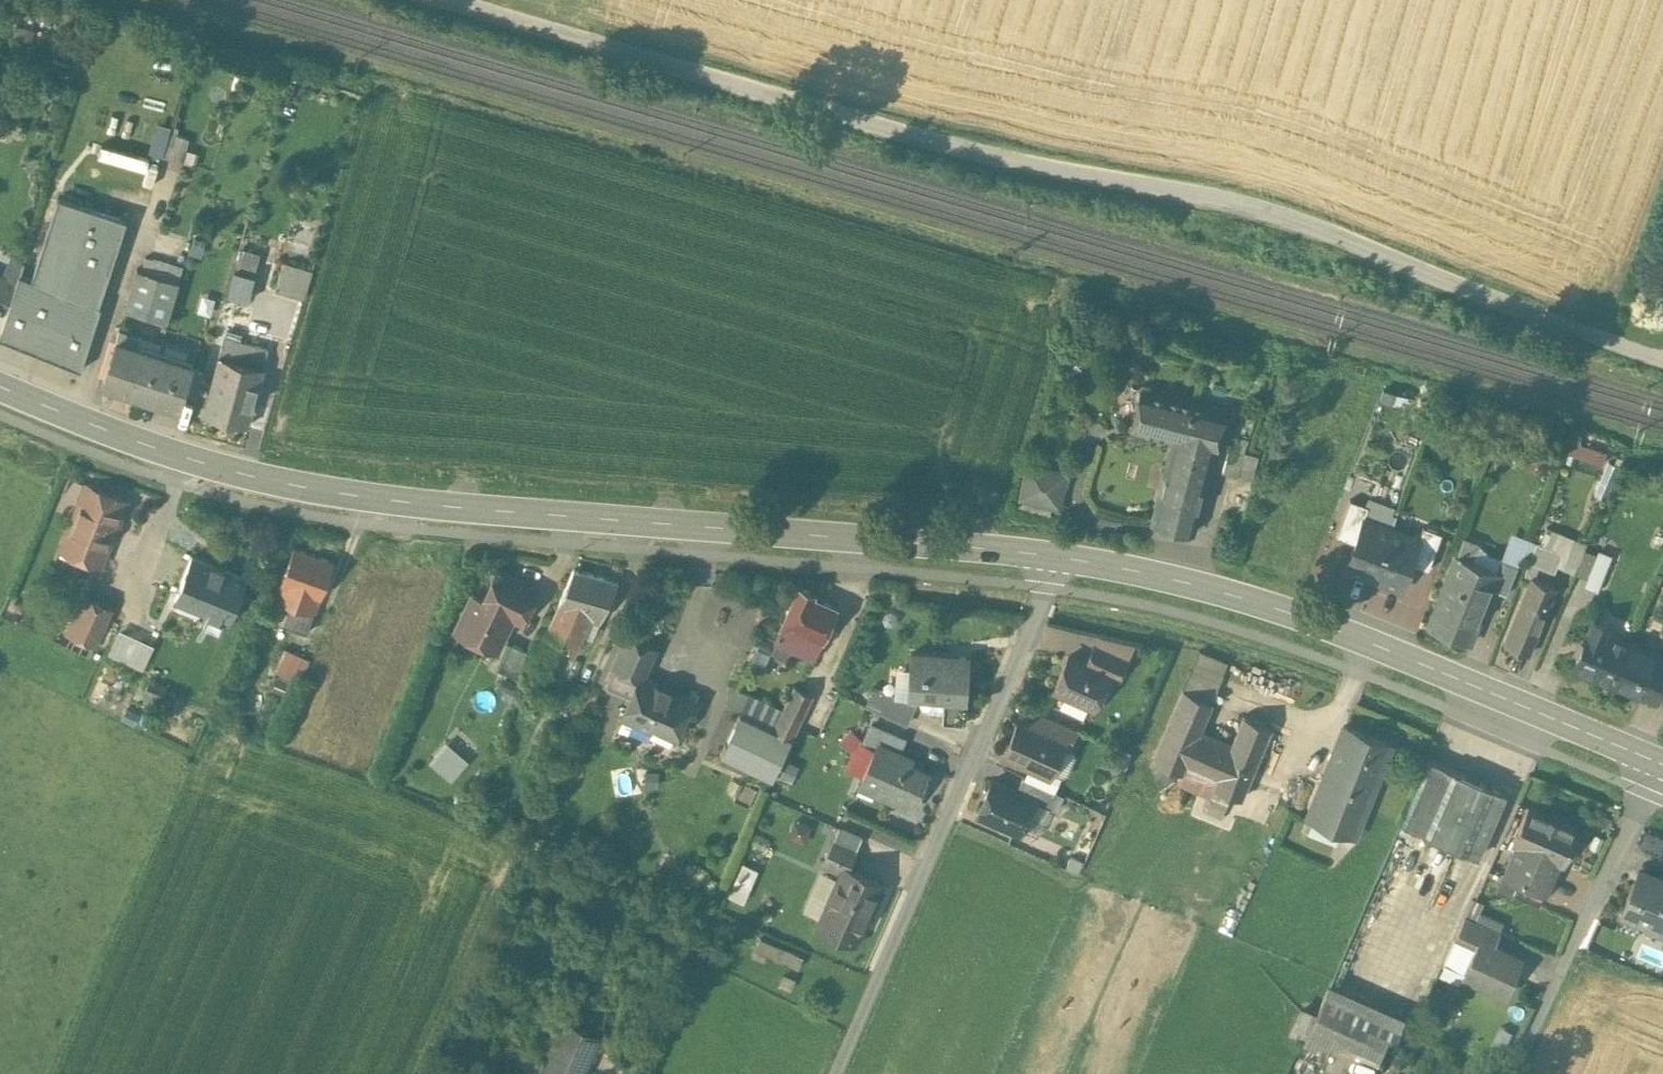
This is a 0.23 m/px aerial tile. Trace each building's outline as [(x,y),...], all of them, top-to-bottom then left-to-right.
[(147,151),(161,156),(168,133),(170,126),(157,122),(147,151)] [(188,140),(168,133),(161,156),(181,162),(188,140)] [(32,279),(19,274),(12,297),(0,335),(0,337),(81,370),(101,307),(99,306),(127,220),(58,197),(32,279)] [(244,254),(238,253),(234,269),(234,270),(251,274),(256,258),(244,254)] [(183,268),(146,257),(142,270),(179,281),(183,268)] [(4,278),(5,278),(0,291),(0,294),(12,297),(19,274),(22,263),(23,263),(12,259),(4,278)] [(309,270),(281,262),(273,289),(301,297),(309,270)] [(135,268),(123,308),(167,321),(179,281),(142,270),(135,268)] [(140,336),(119,330),(116,340),(137,347),(140,336)] [(242,334),(226,330),(224,337),(240,342),(242,334)] [(224,337),(219,356),(264,368),(269,349),(240,342),(224,337)] [(137,347),(116,340),(103,379),(145,392),(157,354),(137,347)] [(193,365),(157,354),(145,392),(144,395),(180,406),(185,392),(192,367),(193,365)] [(264,368),(219,356),(204,414),(249,426),(264,368)] [(204,371),(192,367),(185,392),(197,396),(204,371)] [(1224,411),(1153,392),(1149,387),(1143,385),(1138,389),(1136,394),(1139,400),(1132,429),(1173,440),(1214,450),(1215,448),(1214,447),(1224,411)] [(1214,450),(1173,440),(1152,522),(1193,532),(1214,450)] [(1570,459),(1603,465),(1607,448),(1574,441),(1570,459)] [(1257,456),(1245,453),(1239,475),(1251,478),(1257,456)] [(1066,473),(1028,465),(1021,498),(1059,507),(1066,473)] [(1611,486),(1600,482),(1595,495),(1605,499),(1611,486)] [(127,500),(86,483),(60,547),(101,564),(127,500)] [(1368,505),(1350,499),(1336,536),(1355,542),(1364,518),(1368,505)] [(1364,518),(1355,542),(1346,567),(1373,577),(1391,528),(1364,518)] [(1441,532),(1423,526),(1418,538),(1409,563),(1428,569),(1441,532)] [(1418,538),(1391,528),(1373,577),(1400,587),(1409,563),(1418,538)] [(1534,543),(1509,534),(1499,559),(1517,566),(1522,555),(1528,557),(1534,543)] [(1455,556),(1428,626),(1470,642),(1492,588),(1498,572),(1494,571),(1471,561),(1478,543),(1463,537),(1456,556),(1455,556)] [(1573,542),(1563,567),(1574,572),(1584,547),(1573,542)] [(1488,555),(1478,543),(1471,561),(1494,571),(1499,559),(1488,555)] [(1562,553),(1538,543),(1523,579),(1532,583),(1534,578),(1544,582),(1550,570),(1554,572),(1562,553)] [(335,560),(296,548),(278,602),(317,614),(335,560)] [(1611,556),(1600,551),(1596,560),(1586,586),(1597,590),(1611,556)] [(249,579),(194,555),(175,597),(230,621),(249,579)] [(1583,555),(1573,581),(1586,586),(1596,560),(1583,555)] [(1517,566),(1499,559),(1494,571),(1498,572),(1492,588),(1506,594),(1517,566)] [(574,568),(559,602),(560,602),(532,664),(554,673),(567,645),(576,649),(592,617),(599,620),(617,583),(617,580),(574,568)] [(486,600),(476,596),(471,607),(459,632),(481,642),(485,633),(506,644),(518,619),(524,623),(540,589),(502,571),(487,602),(486,601),(486,600)] [(1544,582),(1534,578),(1532,583),(1519,616),(1541,625),(1557,588),(1544,582)] [(815,593),(798,585),(782,621),(783,622),(775,639),(775,638),(774,641),(813,657),(821,638),(822,639),(837,606),(813,596),(815,593)] [(84,596),(68,632),(95,644),(111,608),(84,596)] [(1541,625),(1519,616),(1503,653),(1526,662),(1541,625)] [(1627,637),(1605,628),(1604,620),(1596,617),(1590,622),(1572,665),(1609,680),(1627,637)] [(104,650),(141,666),(152,642),(116,625),(104,650)] [(655,647),(628,635),(614,665),(639,677),(641,677),(642,675),(655,647)] [(1627,637),(1609,680),(1637,692),(1639,688),(1657,695),(1662,681),(1662,653),(1627,637)] [(534,653),(512,643),(500,668),(524,680),(534,653)] [(1126,661),(1094,647),(1087,663),(1109,673),(1109,674),(1118,678),(1126,661)] [(310,659),(284,648),(275,669),(300,680),(310,659)] [(1184,691),(1216,704),(1233,662),(1201,649),(1184,691)] [(946,656),(913,654),(911,700),(950,702),(949,719),(969,720),(972,660),(946,659),(946,656)] [(1087,663),(1069,655),(1054,689),(1094,707),(1109,674),(1109,673),(1087,663)] [(639,677),(614,665),(605,684),(631,696),(639,677)] [(300,680),(275,669),(266,689),(292,700),(300,680)] [(691,698),(642,675),(641,677),(639,677),(631,696),(622,714),(653,728),(650,735),(670,744),(674,734),(675,734),(691,698)] [(166,686),(150,679),(144,694),(160,700),(166,686)] [(813,694),(794,685),(783,709),(802,718),(813,694)] [(1216,704),(1184,691),(1155,763),(1184,775),(1190,762),(1222,775),(1217,788),(1245,799),(1274,727),(1248,716),(1236,746),(1204,733),(1216,704)] [(918,708),(897,698),(888,720),(909,729),(918,708)] [(802,718),(783,709),(773,730),(791,739),(802,718)] [(1077,729),(1041,713),(1035,726),(1065,739),(1063,745),(1069,748),(1077,729)] [(773,730),(739,714),(720,754),(772,779),(791,739),(773,730)] [(1035,726),(1019,719),(1004,754),(1050,774),(1063,745),(1065,739),(1035,726)] [(903,739),(871,724),(865,741),(875,745),(876,743),(897,753),(903,739)] [(1392,747),(1348,728),(1311,818),(1355,836),(1392,747)] [(444,737),(426,758),(452,780),(469,759),(444,737)] [(897,753),(876,743),(875,745),(862,777),(863,777),(893,791),(890,798),(913,807),(928,773),(909,765),(911,760),(912,761),(913,759),(897,753)] [(1127,754),(1110,746),(1104,760),(1121,767),(1127,754)] [(1505,792),(1430,759),(1428,758),(1400,823),(1401,823),(1402,823),(1477,856),(1505,792)] [(1059,792),(1023,776),(1017,790),(1035,798),(1034,799),(1052,808),(1059,792)] [(1017,790),(992,779),(977,814),(1019,832),(1034,799),(1035,798),(1017,790)] [(1577,828),(1528,806),(1512,840),(1516,842),(1503,873),(1519,880),(1545,891),(1558,861),(1562,863),(1577,828)] [(862,838),(840,828),(835,839),(858,849),(862,838)] [(858,849),(835,839),(825,864),(848,873),(858,849)] [(811,848),(798,850),(801,863),(814,861),(811,848)] [(742,861),(728,894),(742,900),(755,866),(742,861)] [(801,911),(826,922),(844,879),(818,868),(801,911)] [(884,881),(855,869),(850,882),(844,879),(826,922),(861,936),(884,881)] [(1639,871),(1623,911),(1662,926),(1662,880),(1639,871)] [(1545,891),(1519,880),(1514,892),(1539,903),(1545,891)] [(1479,938),(1494,945),(1500,931),(1465,915),(1454,938),(1475,947),(1479,938)] [(802,956),(758,937),(753,948),(797,968),(802,956)] [(1494,945),(1479,938),(1475,947),(1463,974),(1505,993),(1521,958),(1494,945)] [(1402,1020),(1328,987),(1317,1012),(1305,1040),(1379,1072),(1402,1020)] [(1290,1033),(1305,1040),(1317,1012),(1303,1005),(1290,1033)] [(530,1073),(584,1073),(600,1036),(555,1016),(538,1056),(530,1073)] [(517,1073),(530,1073),(538,1056),(528,1051),(517,1073)]
